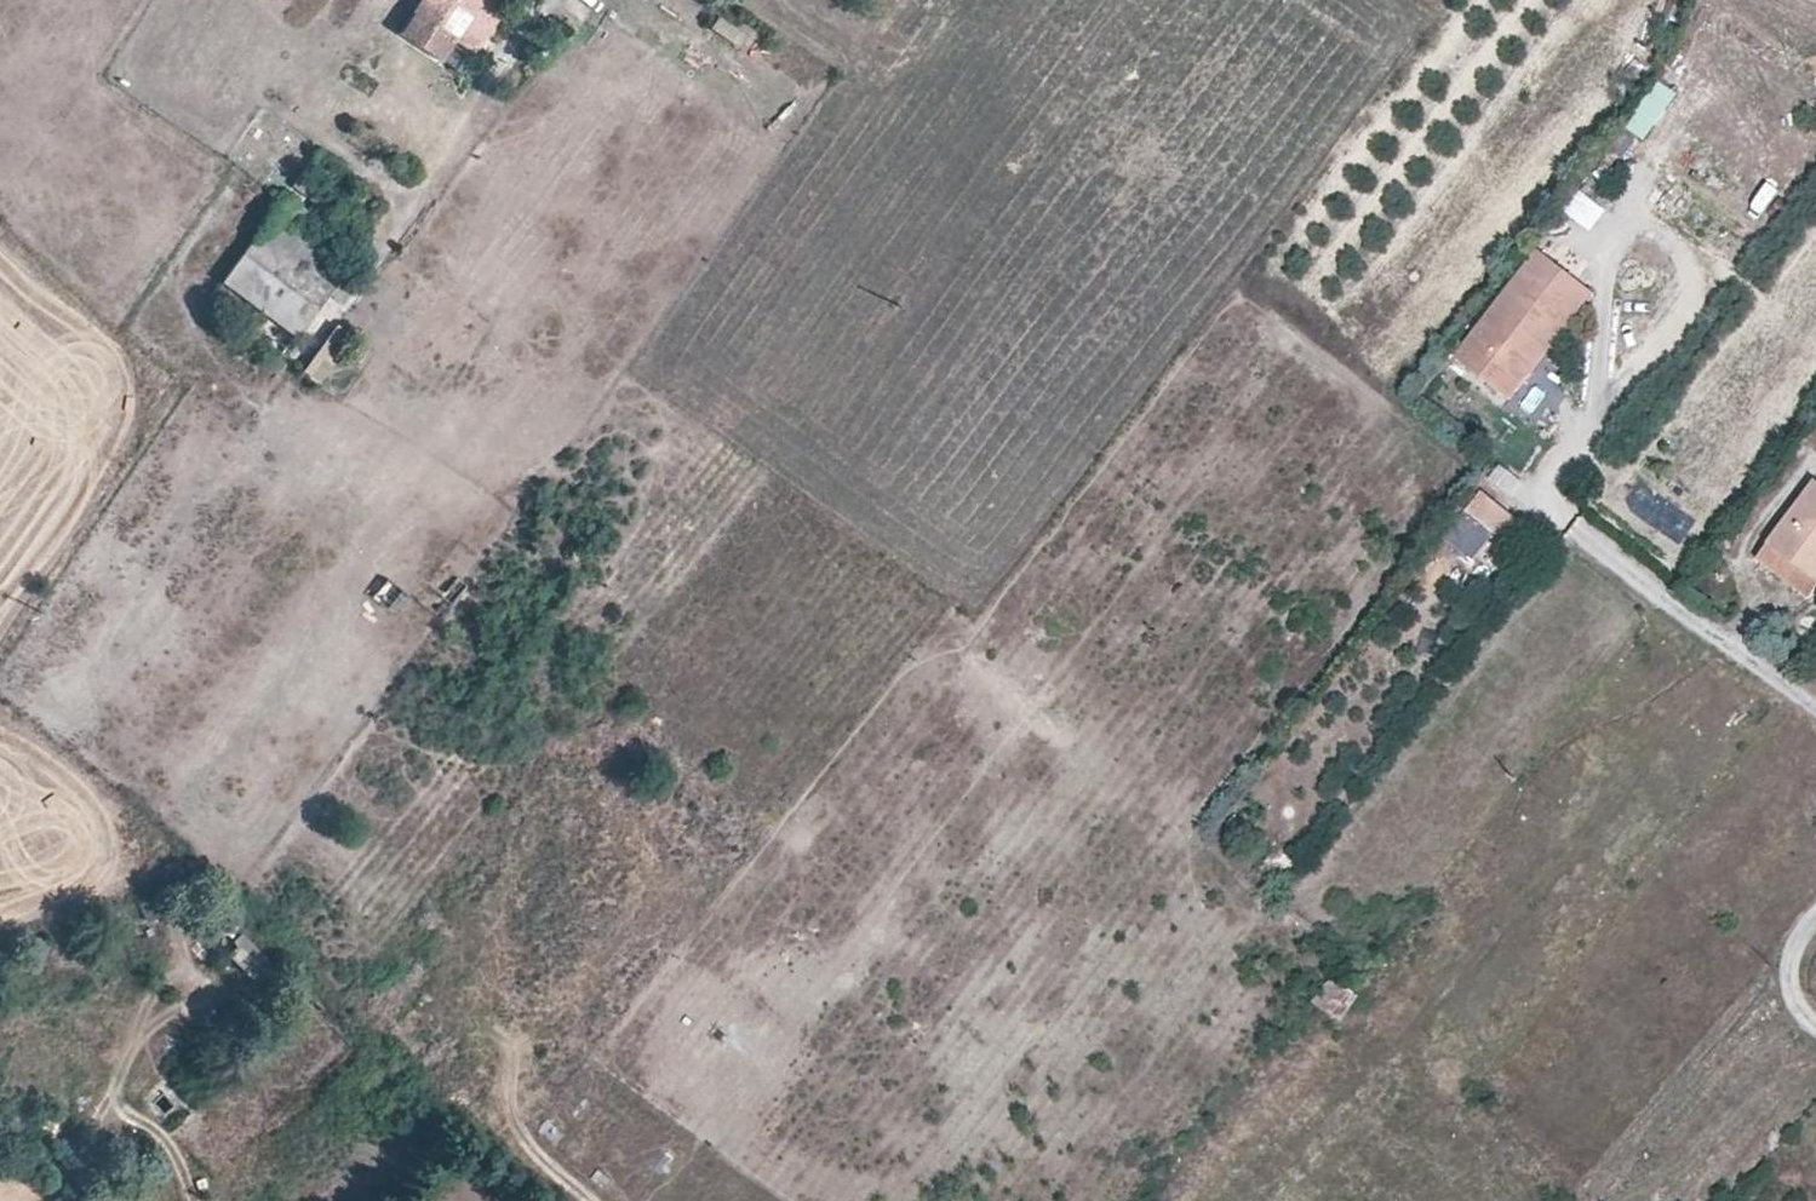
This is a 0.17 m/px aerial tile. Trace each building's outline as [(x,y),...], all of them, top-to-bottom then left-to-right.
[(399,33),(440,60),(464,25),(481,0),(421,0),(399,33)] [(311,244),(324,225),(285,198),(271,216),(311,244)] [(224,280),(281,325),(299,337),(346,271),(311,244),(271,216),(224,280)] [(1511,399),(1530,375),(1514,361),(1545,320),(1562,333),(1594,292),(1539,249),(1457,357),(1511,399)] [(210,298),(268,342),(281,325),(224,280),(210,298)] [(1514,361),(1530,375),(1562,333),(1545,320),(1514,361)] [(327,387),(360,339),(339,324),(306,373),(327,387)] [(1815,578),(1815,480),(1769,543),(1815,578)] [(1483,492),(1467,510),(1509,545),(1525,526),(1483,492)] [(1815,591),(1815,578),(1769,543),(1757,560),(1810,599),(1815,591)] [(1356,999),(1332,980),(1314,1003),(1338,1022),(1356,999)]
